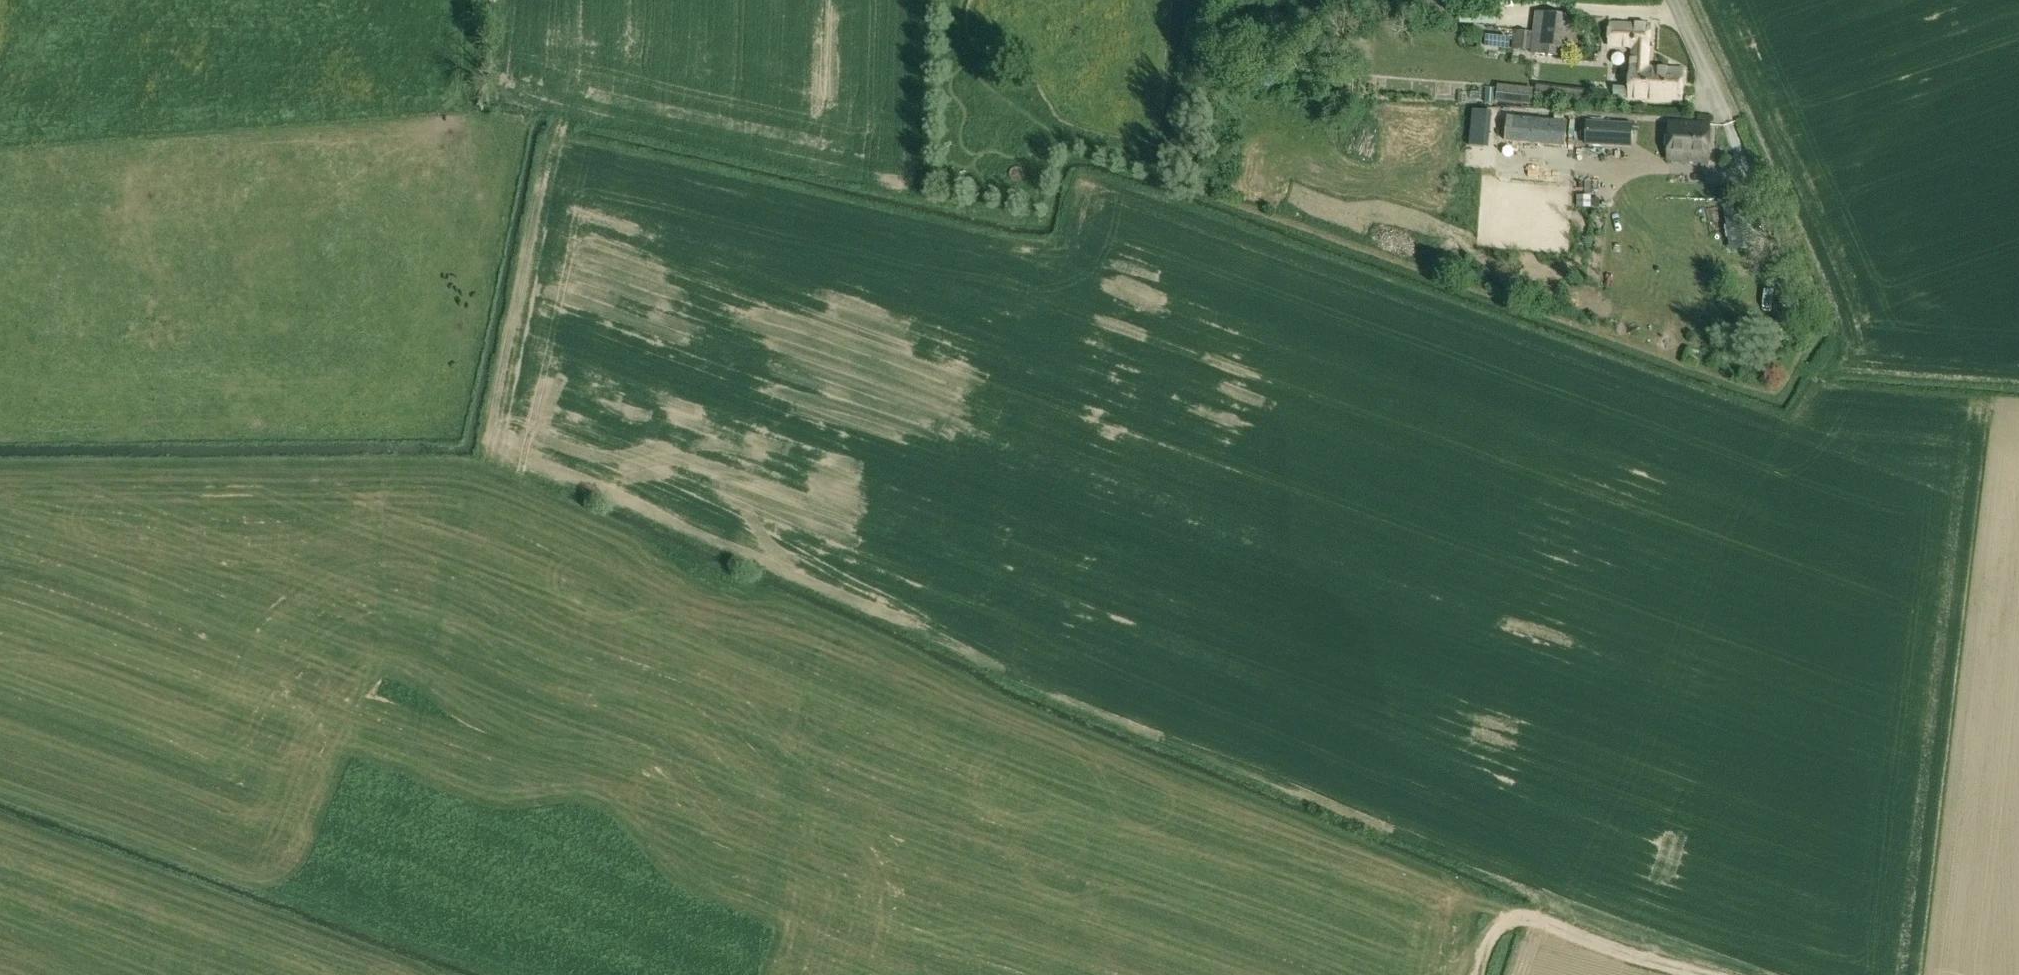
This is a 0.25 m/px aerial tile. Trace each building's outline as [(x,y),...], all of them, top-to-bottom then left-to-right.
[(1577,17),(1535,13),(1533,32),(1514,30),(1512,50),(1526,52),(1526,50),(1531,50),(1533,55),(1562,57),(1563,51),(1578,51),(1579,34),(1576,34),(1577,17)] [(1632,46),(1629,97),(1683,100),(1685,69),(1649,68),(1651,25),(1611,23),(1610,45),(1632,46)] [(1533,89),(1497,87),(1497,103),(1533,104),(1533,89)] [(1495,104),(1496,90),(1486,89),(1485,103),(1495,104)] [(1557,119),(1521,116),(1520,134),(1555,137),(1557,119)] [(1632,125),(1587,122),(1586,144),(1629,147),(1631,144),(1632,125)] [(1709,162),(1711,124),(1670,122),(1668,160),(1709,162)] [(1591,195),(1578,195),(1578,206),(1591,206),(1591,195)]
